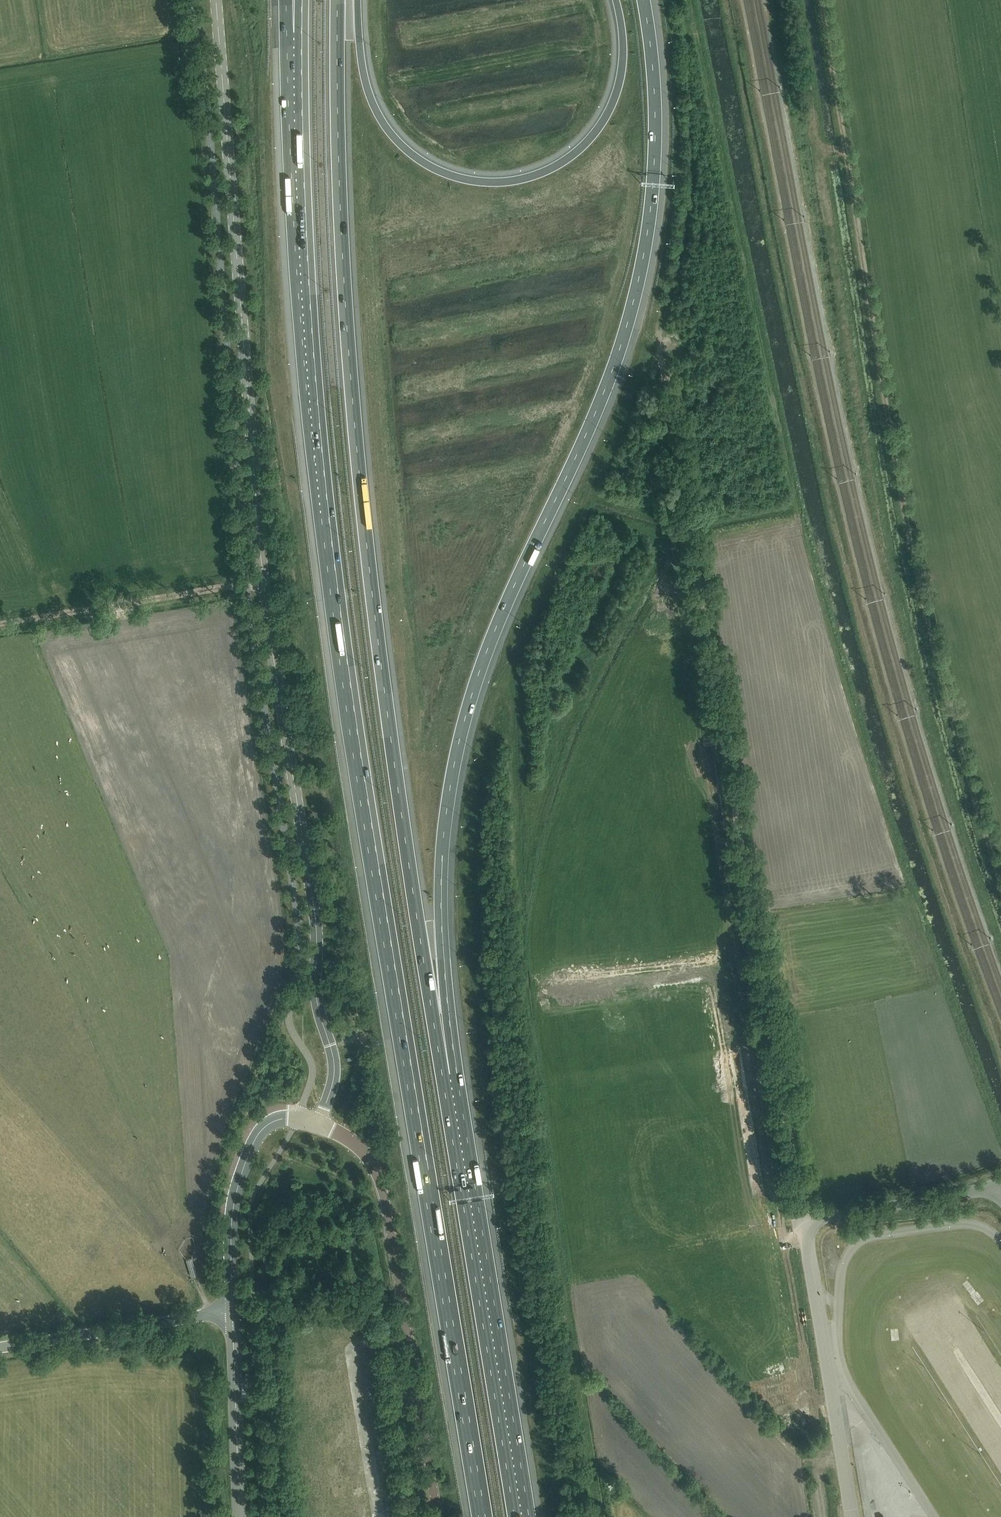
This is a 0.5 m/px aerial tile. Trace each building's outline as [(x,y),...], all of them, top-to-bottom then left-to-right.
[(870,1445),(878,1459),(884,1455),(876,1441),(870,1445)]
